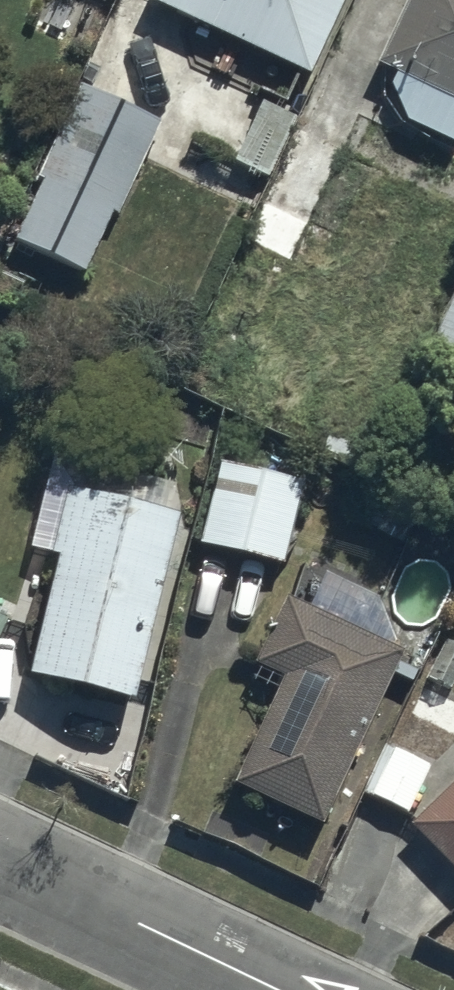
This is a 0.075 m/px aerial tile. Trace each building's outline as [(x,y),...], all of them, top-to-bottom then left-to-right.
[(305,80),(344,0),(145,0),(144,2),(305,80)] [(453,106),(453,0),(408,0),(376,69),(453,106)] [(113,220),(156,128),(79,92),(38,182),(44,184),(15,246),(81,277),(108,218),(113,220)] [(245,242),(291,265),(295,267),(315,228),(339,240),(374,169),(300,131),(245,242)] [(426,361),(453,373),(453,295),(426,361)] [(28,680),(129,708),(175,521),(162,518),(169,490),(49,461),(26,556),(56,563),(28,680)] [(195,550),(281,571),(301,490),(215,468),(195,550)] [(399,662),(281,605),(249,672),(279,686),(230,788),(318,831),(399,662)] [(370,802),(406,818),(427,772),(391,755),(370,802)] [(410,832),(453,877),(453,789),(410,832)]
